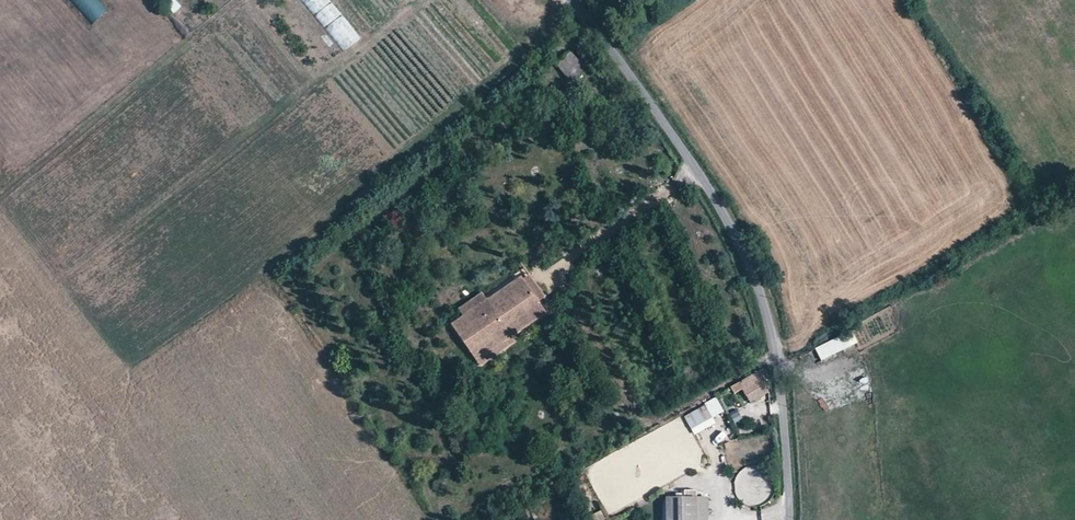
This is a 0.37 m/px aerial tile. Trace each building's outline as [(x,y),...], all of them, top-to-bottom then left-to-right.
[(91,24),(106,13),(96,0),(73,0),(91,24)] [(172,15),(181,6),(176,0),(161,0),(160,1),(172,15)] [(360,38),(330,0),(302,0),(343,52),(360,38)] [(558,64),(574,83),(586,72),(570,53),(558,64)] [(452,324),(477,360),(510,337),(545,313),(519,277),(485,301),(462,316),(452,324)] [(459,312),(462,316),(485,301),(482,297),(459,312)] [(821,361),(858,343),(851,330),(815,348),(821,361)] [(510,337),(477,360),(481,366),(514,342),(510,337)] [(742,391),(746,397),(768,383),(760,370),(738,384),(742,391)] [(742,391),(738,384),(731,388),(735,395),(742,391)] [(816,401),(825,410),(830,406),(821,397),(816,401)] [(706,406),(685,418),(695,436),(716,424),(706,406)] [(737,430),(746,426),(739,410),(730,414),(737,430)] [(666,519),(696,519),(706,519),(705,497),(696,498),(696,489),(683,490),(682,498),(665,499),(666,519)]
